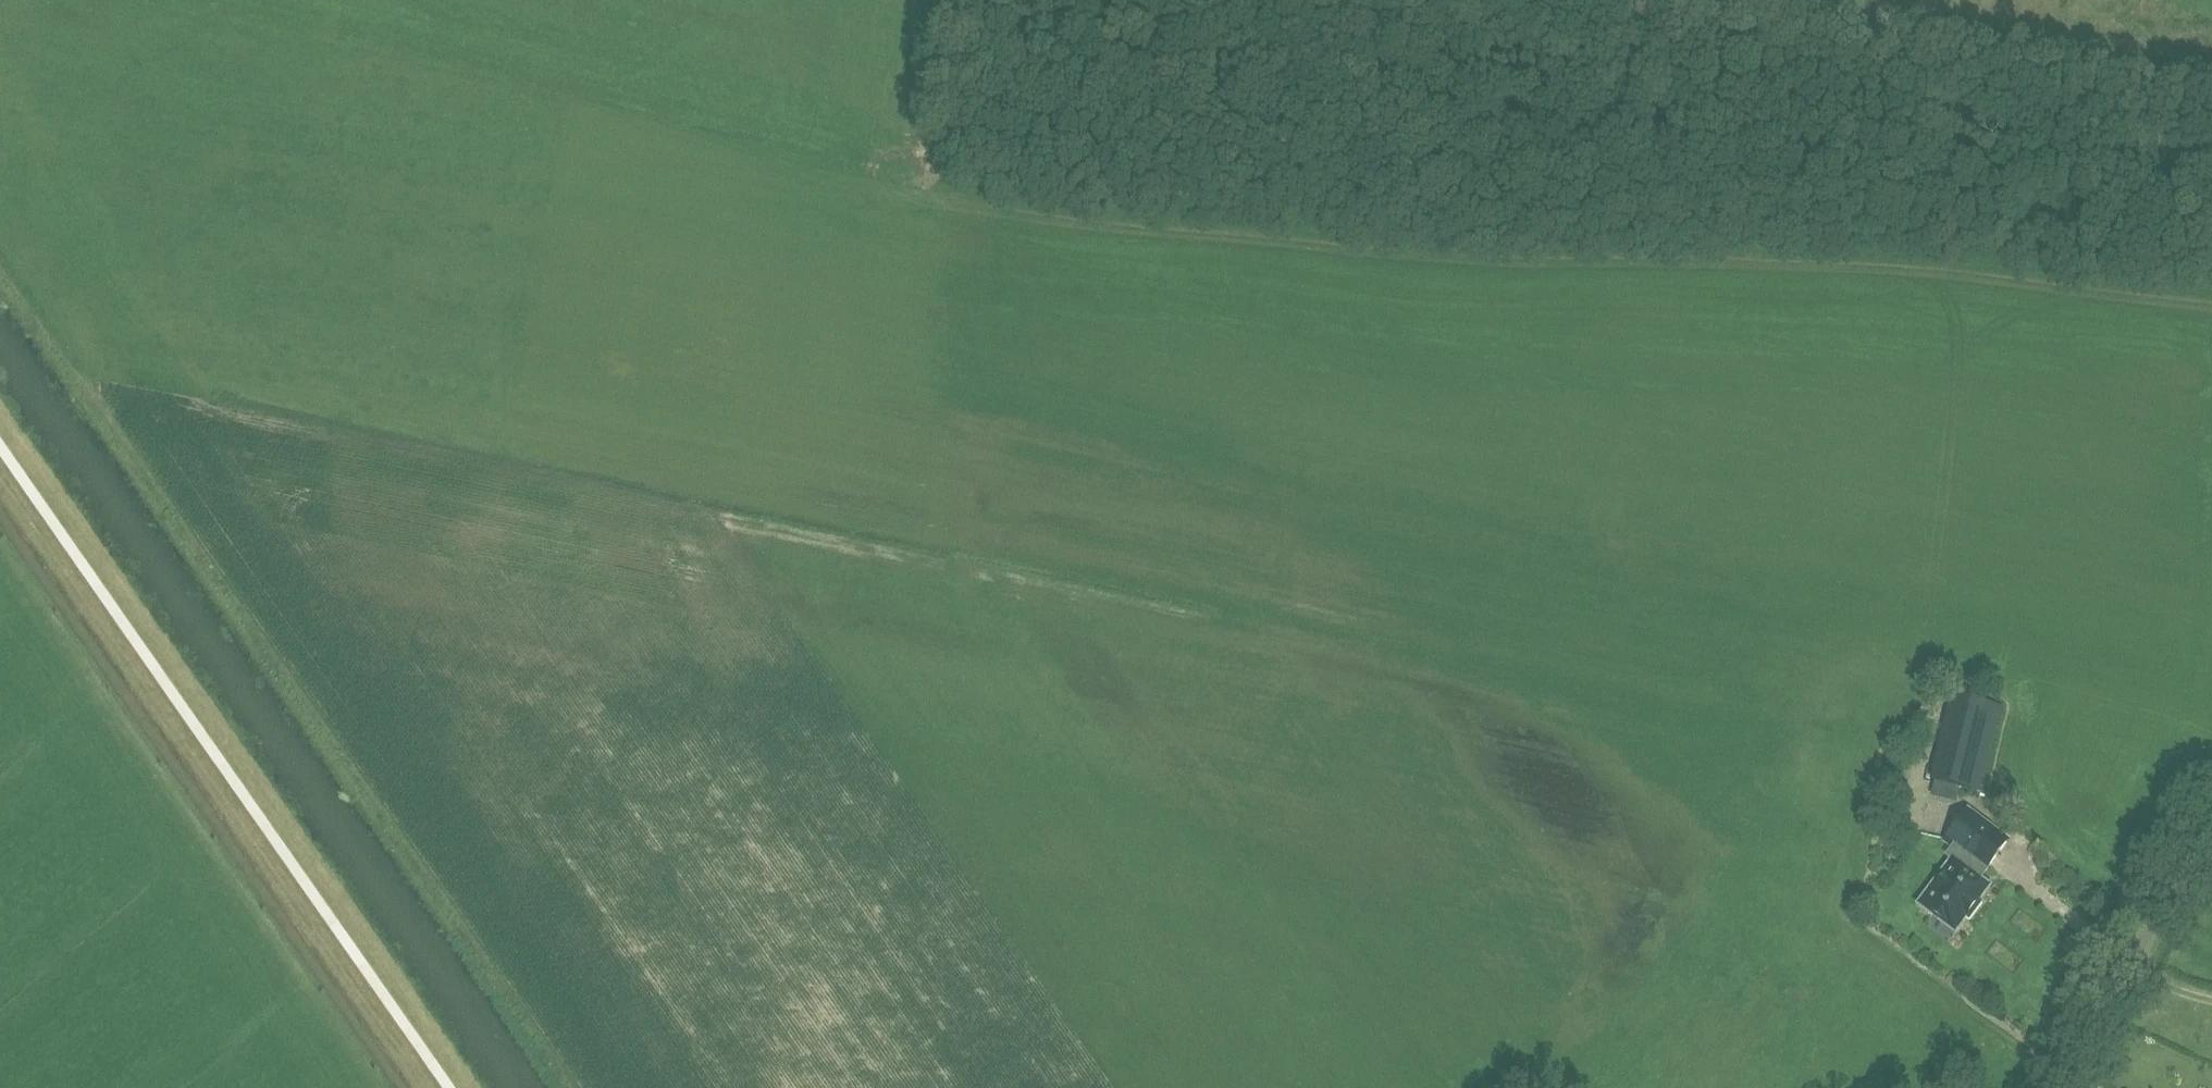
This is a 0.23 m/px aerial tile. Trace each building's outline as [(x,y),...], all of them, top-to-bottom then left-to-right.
[(2003,708),(1952,695),(1931,780),(1983,792),(2003,708)] [(2008,840),(1967,810),(1945,840),(1954,847),(1947,856),(1953,860),(1920,904),(1956,931),(1966,917),(1970,920),(1984,902),(1980,899),(1990,885),(1977,876),(1986,864),(1989,866),(2008,840)]
